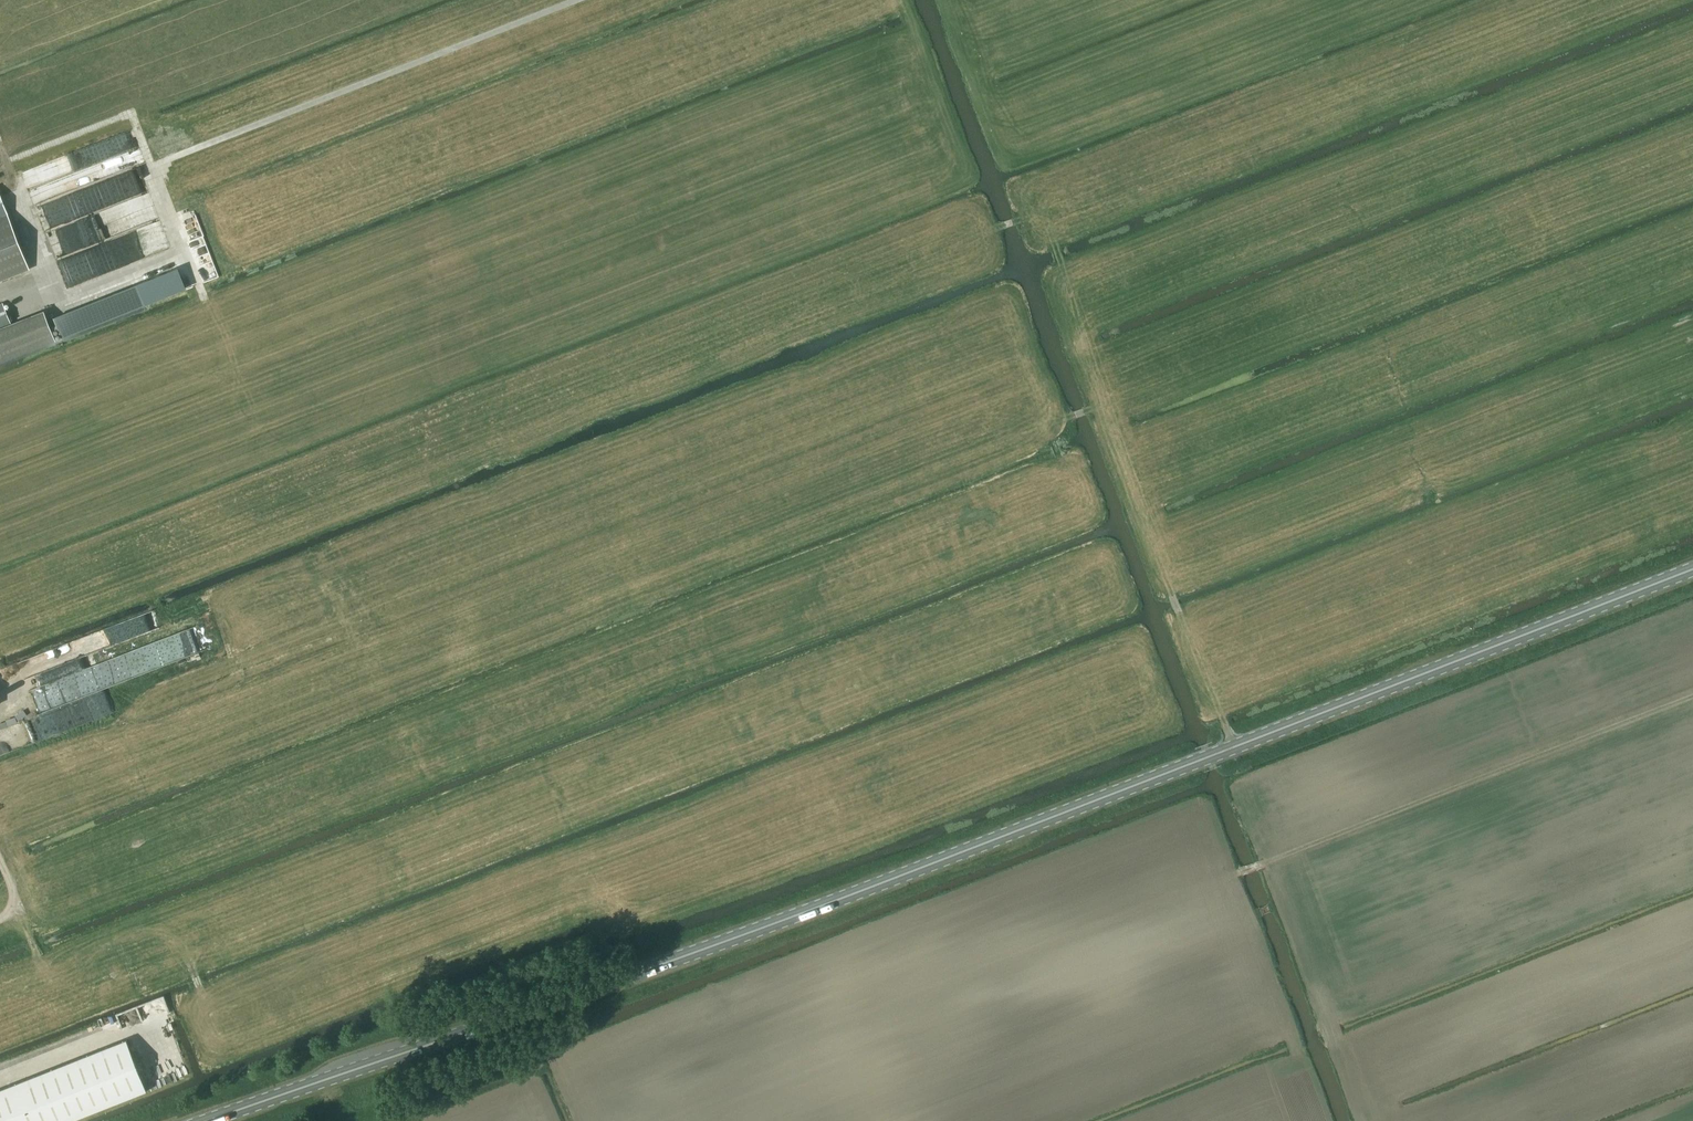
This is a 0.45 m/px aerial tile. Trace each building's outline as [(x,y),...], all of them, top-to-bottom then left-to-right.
[(29,268),(0,194),(0,280),(29,268)] [(106,297),(55,318),(62,337),(145,304),(137,285),(106,297)] [(56,341),(45,312),(12,325),(3,303),(0,304),(0,362),(56,341)] [(0,1089),(0,1120),(71,1120),(147,1091),(127,1039),(58,1066),(60,1072),(49,1076),(47,1071),(0,1089)]
